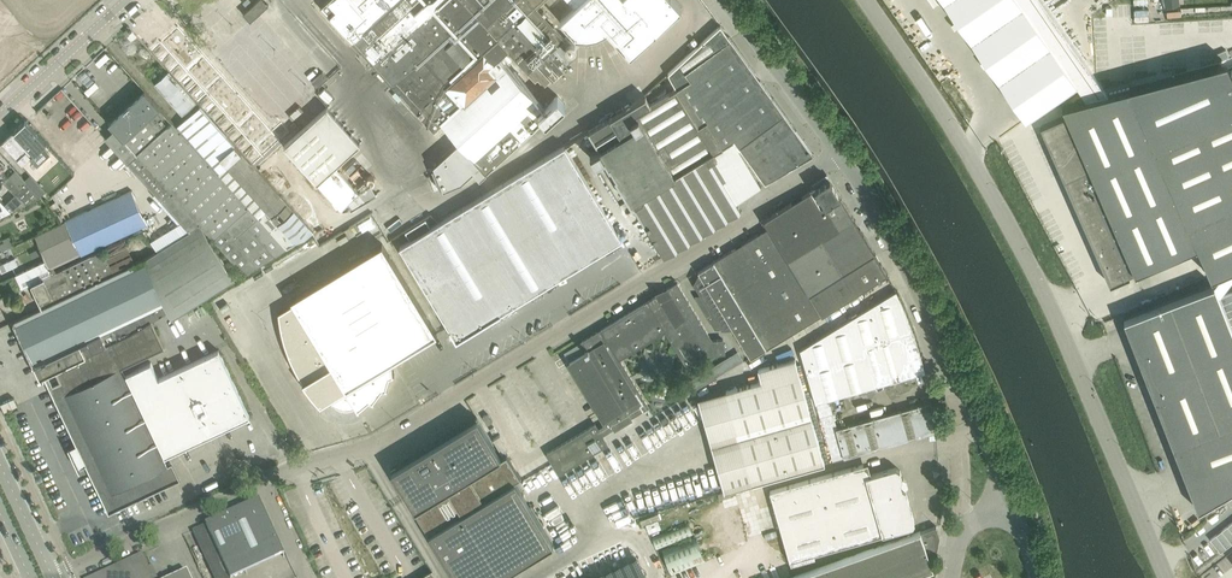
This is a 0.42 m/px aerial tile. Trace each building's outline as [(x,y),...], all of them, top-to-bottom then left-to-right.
[(243,13),(250,20),(268,4),(264,0),(257,0),(243,13)] [(320,6),(352,41),(352,40),(353,41),(352,41),(361,50),(362,50),(362,49),(381,31),(392,43),(373,61),(372,60),(371,61),(371,62),(373,63),(378,68),(378,69),(379,70),(392,84),(434,130),(442,123),(454,136),(459,141),(439,159),(437,161),(433,164),(443,189),(458,183),(461,181),(462,181),(473,171),(480,178),(487,172),(487,171),(544,119),(546,121),(565,103),(558,95),(544,108),(505,65),(500,69),(499,68),(493,62),(508,49),(528,71),(536,79),(538,77),(545,84),(550,78),(553,81),(563,71),(558,65),(564,60),(567,63),(575,56),(572,52),(573,52),(574,52),(575,51),(575,50),(576,49),(576,48),(576,47),(576,46),(576,45),(575,44),(574,43),(573,42),(572,42),(571,42),(565,36),(564,37),(535,5),(541,0),(327,0),(320,6)] [(554,5),(558,10),(565,3),(562,0),(560,0),(554,5)] [(574,5),(560,19),(576,36),(588,36),(597,34),(607,29),(630,55),(656,30),(681,8),(674,0),(569,0),(574,5)] [(1025,125),(1078,88),(1017,0),(938,0),(1025,125)] [(167,12),(139,37),(159,58),(168,50),(261,154),(288,130),(280,120),(270,128),(167,12)] [(765,183),(813,154),(730,38),(720,25),(680,61),(729,142),(734,139),(765,183)] [(128,28),(124,31),(128,36),(132,32),(128,28)] [(721,147),(729,142),(680,61),(644,94),(645,96),(588,131),(600,148),(592,153),(601,168),(599,169),(607,182),(609,181),(621,202),(629,198),(631,201),(626,204),(630,210),(635,207),(664,257),(730,216),(732,218),(736,215),(735,213),(741,210),(711,161),(716,157),(723,153),(721,147)] [(1042,125),(1042,126),(1075,200),(1069,203),(1077,220),(1083,218),(1110,281),(1111,282),(1197,244),(1211,276),(1225,269),(1214,284),(1219,296),(1231,278),(1231,70),(1224,73),(1219,62),(1062,104),(1066,114),(1042,125)] [(160,78),(154,83),(182,114),(196,103),(199,106),(186,117),(297,240),(312,231),(259,172),(241,151),(185,89),(176,78),(169,70),(160,78)] [(115,130),(106,138),(190,231),(201,225),(201,224),(245,273),(257,266),(265,260),(286,248),(177,125),(145,90),(144,91),(145,92),(111,123),(110,122),(109,122),(115,130)] [(327,106),(284,145),(286,147),(293,154),(341,208),(359,192),(335,165),(360,143),(327,106)] [(186,117),(177,125),(286,248),(297,240),(186,117)] [(3,141),(28,168),(51,194),(74,172),(27,121),(26,120),(3,141)] [(399,246),(448,326),(456,339),(469,332),(477,326),(489,319),(498,314),(605,248),(622,238),(565,145),(436,223),(431,227),(426,219),(405,231),(410,239),(399,246)] [(2,181),(15,193),(26,203),(40,197),(15,169),(8,176),(1,168),(5,164),(0,159),(0,179),(2,181)] [(815,188),(764,219),(768,227),(788,258),(839,228),(825,205),(840,196),(830,179),(817,187),(815,188)] [(47,260),(53,273),(84,258),(83,255),(148,225),(132,190),(36,235),(47,260)] [(15,193),(5,202),(12,210),(26,203),(15,193)] [(839,228),(854,218),(840,196),(825,205),(839,228)] [(12,210),(5,202),(0,197),(0,215),(12,210)] [(854,218),(839,228),(788,258),(809,293),(875,253),(854,218)] [(137,263),(114,274),(75,292),(42,307),(14,320),(40,376),(43,375),(42,375),(54,369),(111,343),(122,367),(163,348),(164,348),(151,321),(168,311),(172,319),(235,279),(201,225),(190,231),(146,259),(137,263)] [(788,258),(768,227),(713,261),(765,347),(821,314),(809,293),(788,258)] [(31,283),(42,307),(75,292),(114,274),(137,263),(125,239),(84,258),(53,273),(31,283)] [(294,303),(279,312),(279,318),(280,324),(281,329),(282,334),(284,339),(285,344),(287,350),(289,356),(293,364),(300,377),(303,381),(308,389),(316,398),(321,404),(330,398),(332,400),(334,402),(337,404),(336,407),(346,410),(347,407),(350,406),(353,406),(356,404),(358,408),(359,407),(359,406),(369,398),(373,400),(374,398),(383,386),(387,386),(387,385),(390,374),(394,372),(394,371),(393,371),(392,360),(437,333),(382,243),(291,298),(294,303)] [(821,314),(888,274),(882,265),(875,253),(809,293),(821,314)] [(0,264),(0,267),(3,272),(18,264),(14,257),(0,264)] [(31,283),(53,273),(47,260),(16,275),(22,288),(31,283)] [(721,323),(728,319),(750,356),(765,347),(713,261),(698,271),(712,294),(706,298),(704,295),(698,299),(696,296),(695,296),(715,328),(724,327),(721,323)] [(712,340),(677,282),(582,341),(586,348),(585,349),(586,351),(570,361),(569,361),(570,362),(604,418),(604,419),(605,418),(607,423),(598,428),(595,423),(547,452),(559,472),(607,443),(602,433),(613,427),(614,429),(633,418),(631,415),(648,405),(619,358),(666,329),(689,367),(713,353),(725,352),(724,339),(712,340)] [(1124,319),(1125,321),(1127,320),(1187,475),(1199,505),(1197,506),(1198,509),(1231,488),(1231,330),(1219,296),(1214,284),(1214,283),(1124,319)] [(815,399),(925,371),(923,362),(916,339),(908,315),(902,302),(896,290),(798,349),(815,399)] [(1220,297),(1223,304),(1231,300),(1231,292),(1220,297)] [(1223,304),(1222,304),(1228,318),(1231,316),(1231,300),(1223,304)] [(125,374),(122,367),(111,343),(54,369),(60,381),(53,384),(53,385),(54,384),(100,482),(95,484),(109,512),(180,479),(172,462),(168,464),(164,456),(202,438),(250,415),(218,349),(159,377),(151,362),(125,374)] [(689,390),(744,360),(739,351),(685,381),(689,390)] [(727,490),(755,482),(824,462),(795,358),(758,368),(761,380),(701,397),(727,490)] [(554,368),(496,403),(525,450),(583,415),(554,368)] [(1145,390),(1140,378),(1132,381),(1137,393),(1145,390)] [(923,403),(931,401),(929,394),(928,394),(928,395),(922,396),(923,403)] [(3,411),(17,405),(13,397),(0,403),(0,404),(3,411)] [(844,457),(929,432),(936,430),(934,420),(931,403),(931,401),(923,403),(835,427),(844,457)] [(492,421),(487,413),(482,416),(487,424),(492,421)] [(517,471),(507,453),(501,456),(491,440),(476,416),(475,417),(474,418),(476,420),(398,468),(397,465),(390,469),(457,577),(493,577),(550,543),(552,546),(555,544),(515,479),(521,476),(517,471)] [(500,434),(493,438),(501,451),(504,449),(508,447),(500,434)] [(900,469),(895,467),(867,475),(863,463),(770,490),(789,556),(813,549),(814,554),(913,525),(915,522),(906,489),(902,488),(900,481),(903,478),(900,469)] [(260,502),(193,532),(206,560),(219,554),(225,568),(279,544),(260,502)] [(936,525),(920,531),(920,530),(785,577),(903,577),(933,567),(929,555),(933,554),(932,549),(938,547),(940,535),(936,525)] [(1222,530),(1231,543),(1231,531),(1227,525),(1222,530)] [(1222,530),(1216,534),(1226,547),(1231,543),(1222,530)] [(1216,534),(1210,538),(1220,552),(1226,547),(1216,534)] [(662,550),(672,574),(706,561),(696,536),(662,550)] [(143,554),(103,572),(105,575),(99,577),(154,577),(143,554)]
